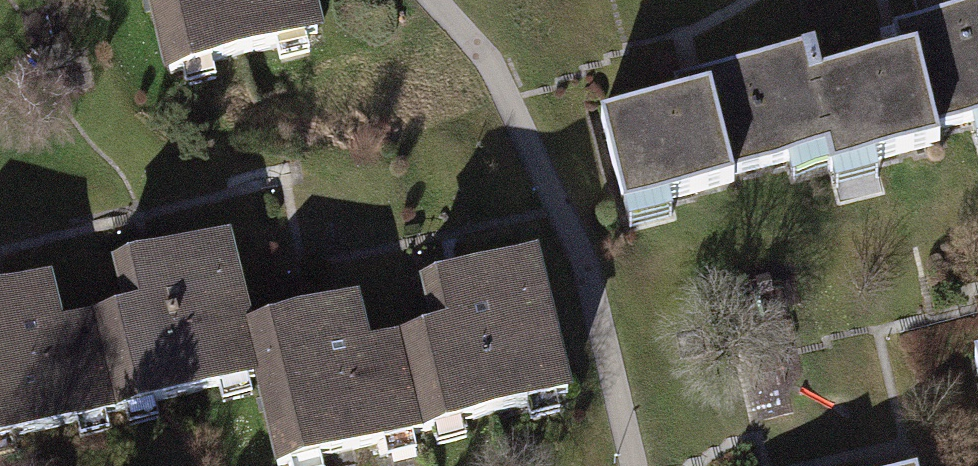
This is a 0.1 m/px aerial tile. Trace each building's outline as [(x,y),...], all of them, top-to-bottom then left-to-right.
[(156,83),(318,45),(307,0),(136,0),(156,83)] [(818,81),(808,83),(824,155),(830,178),(944,152),(940,132),(977,123),(977,12),(894,31),(901,62),(896,63),(818,81)] [(808,83),(818,81),(812,54),(694,81),(674,85),(679,106),(599,124),(619,214),(730,189),(727,177),(824,155),(808,83)] [(115,315),(85,322),(109,420),(254,387),(241,331),(219,241),(104,269),(115,315)] [(428,335),(395,342),(421,441),(567,406),(532,263),(417,291),(428,335)] [(109,420),(85,322),(54,329),(44,286),(0,296),(0,447),(109,420)] [(421,441),(395,342),(363,350),(352,304),(241,331),(254,387),(273,465),(319,465),(421,441)]
